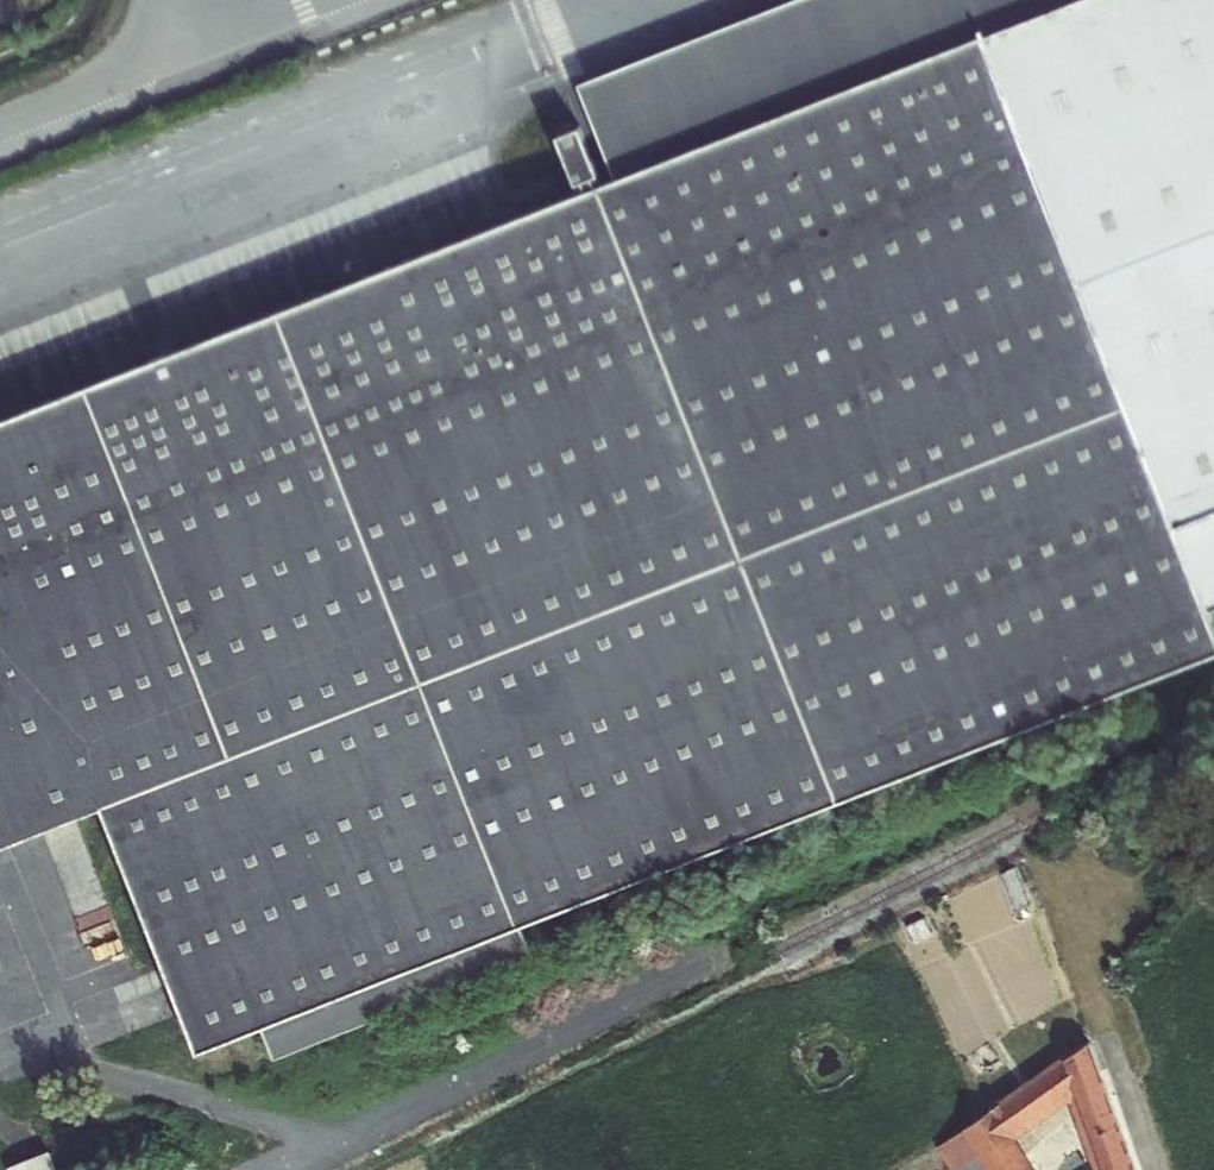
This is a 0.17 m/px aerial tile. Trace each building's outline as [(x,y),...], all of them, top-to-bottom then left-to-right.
[(615,181),(979,39),(1205,613),(1213,610),(1213,0),(796,0),(579,85),(615,181)] [(979,39),(615,181),(595,188),(584,192),(0,424),(0,846),(100,806),(197,1052),(259,1027),(271,1057),(526,956),(515,927),(1213,654),(1213,637),(1205,613),(979,39)] [(579,130),(557,139),(575,185),(580,182),(591,178),(597,176),(579,130)] [(595,188),(591,178),(580,182),(584,192),(595,188)] [(1088,1042),(940,1147),(954,1169),(998,1169),(985,1149),(1069,1089),(1100,1169),(1133,1169),(1088,1042)] [(5,1169),(6,1169),(51,1169),(45,1154),(5,1169)]
